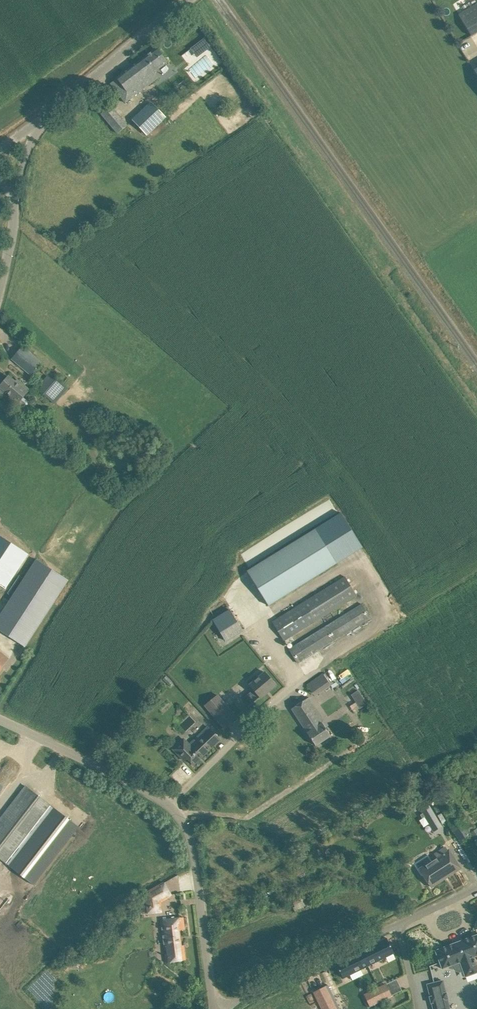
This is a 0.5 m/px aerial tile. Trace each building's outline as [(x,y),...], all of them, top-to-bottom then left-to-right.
[(459,14),(471,36),(476,33),(476,3),(459,14)] [(205,38),(200,42),(206,50),(211,46),(205,38)] [(116,91),(125,103),(160,77),(155,71),(167,62),(163,56),(157,48),(110,83),(116,91)] [(134,120),(148,134),(165,118),(159,111),(159,112),(151,103),(134,120)] [(110,105),(101,113),(118,133),(127,125),(110,105)] [(12,359),(31,374),(41,362),(23,347),(12,359)] [(51,373),(38,388),(55,404),(68,388),(63,384),(51,373)] [(3,394),(5,392),(10,397),(8,400),(16,406),(17,405),(22,409),(25,409),(29,404),(28,401),(23,397),(28,391),(29,389),(22,383),(17,379),(15,381),(8,376),(6,378),(5,381),(2,379),(0,381),(0,392),(3,394)] [(337,563),(316,528),(247,571),(268,605),(337,563)] [(5,588),(28,554),(0,536),(0,585),(5,588)] [(68,580),(36,559),(0,615),(0,630),(25,647),(68,580)] [(271,622),(283,641),(356,595),(345,577),(271,622)] [(290,649),(298,663),(371,618),(362,604),(290,649)] [(230,609),(213,620),(226,641),(243,630),(230,609)] [(2,667),(8,658),(0,651),(0,669),(2,667)] [(254,689),(246,696),(252,703),(260,697),(260,698),(276,685),(269,677),(265,672),(250,685),(254,689)] [(306,684),(314,696),(331,685),(323,673),(306,684)] [(358,708),(366,704),(359,689),(351,693),(358,708)] [(203,706),(224,729),(237,718),(216,694),(203,706)] [(310,697),(292,708),(307,732),(316,745),(331,735),(320,718),(323,716),(310,697)] [(184,730),(194,722),(188,716),(179,725),(184,730)] [(136,737),(145,727),(141,722),(131,732),(136,737)] [(185,760),(188,758),(193,764),(220,739),(208,727),(188,747),(183,742),(182,741),(174,748),(185,760)] [(34,885),(78,827),(26,786),(0,819),(0,858),(34,885)] [(422,795),(407,801),(409,807),(424,800),(422,795)] [(429,802),(421,807),(424,812),(422,813),(424,817),(427,815),(435,830),(443,825),(429,802)] [(455,811),(446,817),(451,825),(460,819),(461,819),(456,810),(455,811)] [(460,819),(451,825),(451,826),(460,840),(469,834),(461,820),(460,819)] [(420,869),(426,878),(431,887),(460,868),(455,859),(449,850),(448,851),(445,847),(423,862),(425,865),(420,869)] [(145,892),(147,907),(159,905),(158,901),(170,894),(171,896),(172,896),(164,882),(145,892)] [(165,954),(166,962),(176,961),(186,960),(184,945),(182,945),(180,930),(185,929),(183,917),(161,920),(164,950),(166,949),(166,954),(165,954)] [(435,950),(442,968),(452,965),(452,967),(454,970),(456,971),(459,972),(462,971),(464,977),(476,972),(476,968),(473,957),(476,956),(476,934),(435,950)] [(343,978),(394,952),(386,938),(335,963),(343,978)] [(392,994),(401,990),(396,979),(387,982),(392,994)] [(443,980),(427,984),(430,996),(446,992),(443,980)] [(386,983),(364,993),(370,1006),(392,995),(386,983)] [(313,992),(322,1008),(337,1008),(339,1008),(334,997),(331,999),(328,992),(331,991),(328,985),(313,992)] [(432,1003),(433,1008),(450,1008),(448,999),(432,1003)]
